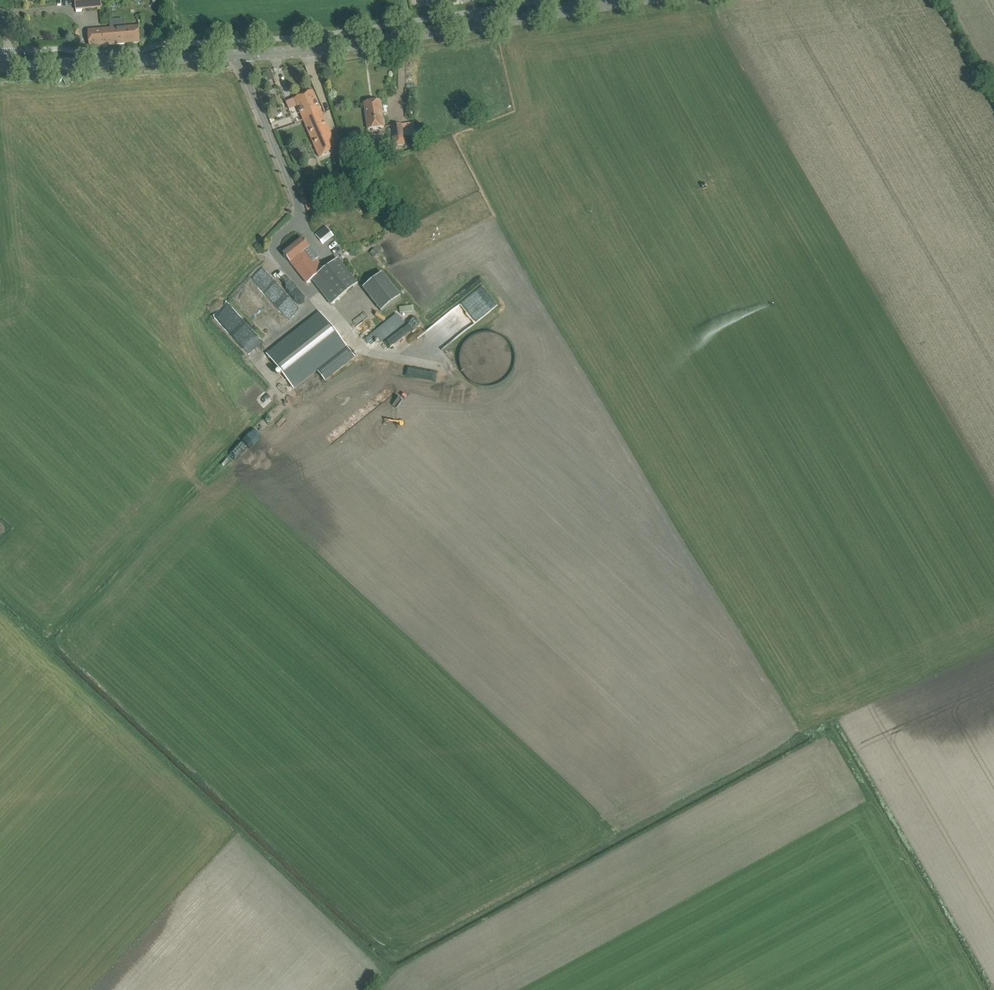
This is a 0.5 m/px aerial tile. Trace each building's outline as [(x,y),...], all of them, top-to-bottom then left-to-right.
[(76,10),(101,8),(101,2),(104,1),(104,0),(75,0),(76,10)] [(110,29),(88,31),(90,47),(140,43),(139,26),(124,28),(119,28),(115,28),(110,29)] [(263,74),(266,83),(274,80),(271,71),(263,74)] [(304,122),(322,114),(313,92),(294,100),(304,122)] [(368,130),(384,128),(381,101),(365,104),(368,130)] [(319,157),(338,149),(322,114),(304,122),(319,157)] [(294,133),(303,133),(303,122),(294,122),(294,133)] [(394,146),(405,145),(402,124),(391,126),(394,146)] [(357,177),(362,174),(352,159),(347,163),(357,177)] [(323,244),(333,236),(327,228),(316,235),(323,244)] [(312,263),(304,252),(309,247),(303,240),(284,255),(290,263),(291,263),(308,284),(312,280),(332,305),(357,285),(337,259),(324,269),(316,260),(312,263)] [(382,312),(401,296),(383,273),(363,289),(382,312)] [(345,348),(318,314),(266,354),(300,399),(304,396),(342,367),(344,365),(353,359),(346,350),(337,357),(336,355),(345,348)] [(377,336),(382,343),(405,324),(397,314),(366,339),(369,343),(377,336)] [(246,351),(261,340),(255,332),(246,339),(241,333),(236,337),(246,351)]
